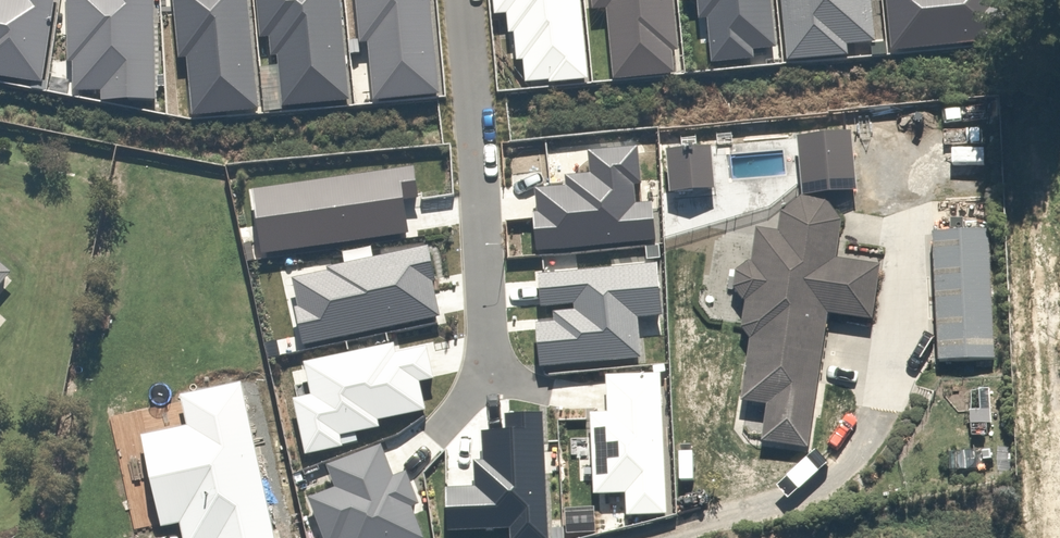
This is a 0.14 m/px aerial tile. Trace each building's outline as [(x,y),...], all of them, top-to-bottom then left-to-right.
[(41,81),(55,0),(0,0),(0,74),(41,81)] [(100,97),(156,98),(153,0),(66,0),(67,59),(72,59),(72,89),(100,89),(100,97)] [(248,0),(174,0),(179,56),(185,55),(192,114),(258,107),(248,0)] [(276,53),(281,104),(349,98),(339,0),(255,0),(259,36),(268,35),(270,54),(276,53)] [(359,41),(366,39),(372,98),(439,93),(429,0),(354,0),(359,41)] [(591,8),(605,7),(612,78),(675,72),(672,49),(677,49),(672,0),(591,0),(591,8)] [(775,46),(771,0),(696,0),(696,16),(705,15),(710,60),(753,57),(752,48),(775,46)] [(785,60),(847,54),(846,44),(874,41),(870,0),(779,0),(785,60)] [(890,48),(1002,37),(998,0),(885,0),(890,48)] [(806,445),(826,310),(870,317),(878,262),(834,255),(840,215),(824,197),(799,193),(779,210),(776,227),(753,225),(749,259),(745,258),(734,268),(731,284),(741,297),(743,298),(739,325),(748,334),(739,397),(766,402),(759,437),(806,445)] [(987,228),(931,229),(936,357),(993,355),(987,228)] [(13,277),(0,266),(0,292),(13,277)] [(240,375),(171,391),(179,423),(136,433),(157,524),(178,519),(183,537),(278,537),(240,375)]
